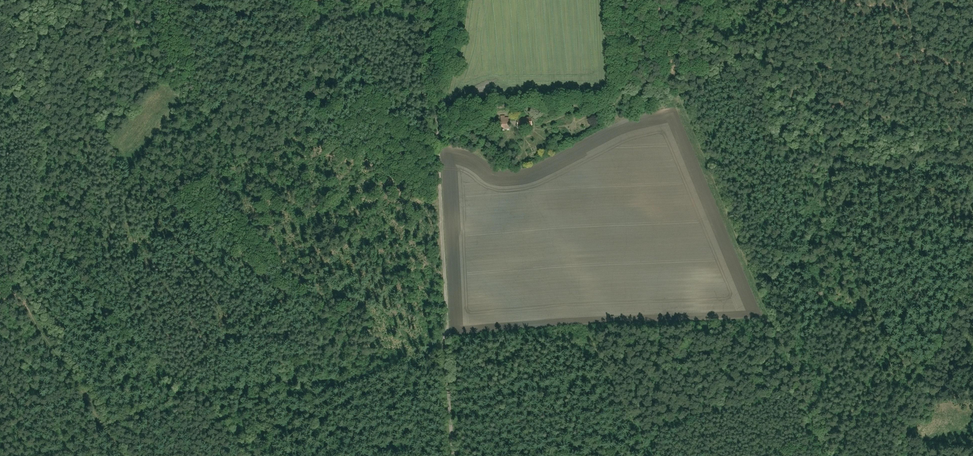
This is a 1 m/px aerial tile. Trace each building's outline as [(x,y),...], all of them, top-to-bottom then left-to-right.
[(502,119),(502,132),(510,132),(510,119),(502,119)] [(518,119),(518,129),(533,128),(532,119),(518,119)]
